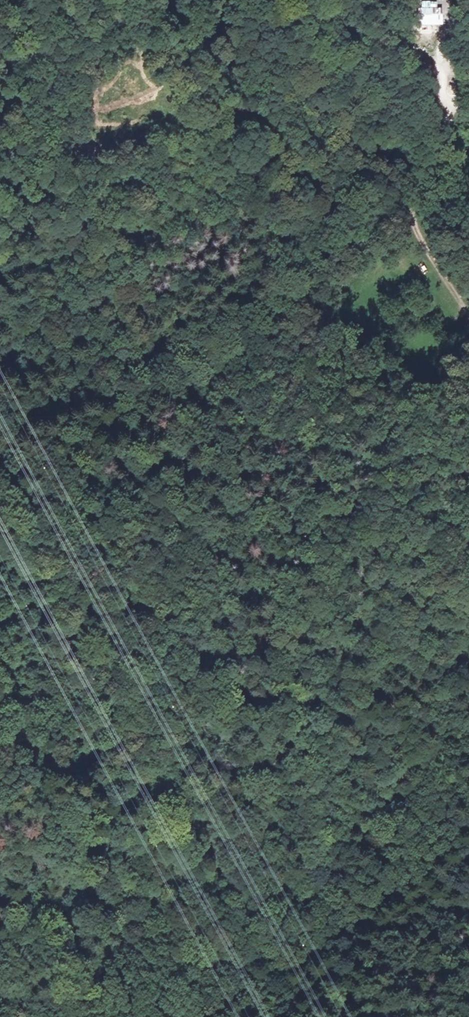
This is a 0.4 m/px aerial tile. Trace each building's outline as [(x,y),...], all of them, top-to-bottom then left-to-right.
[(449,8),(422,8),(422,24),(449,24),(449,8)]
